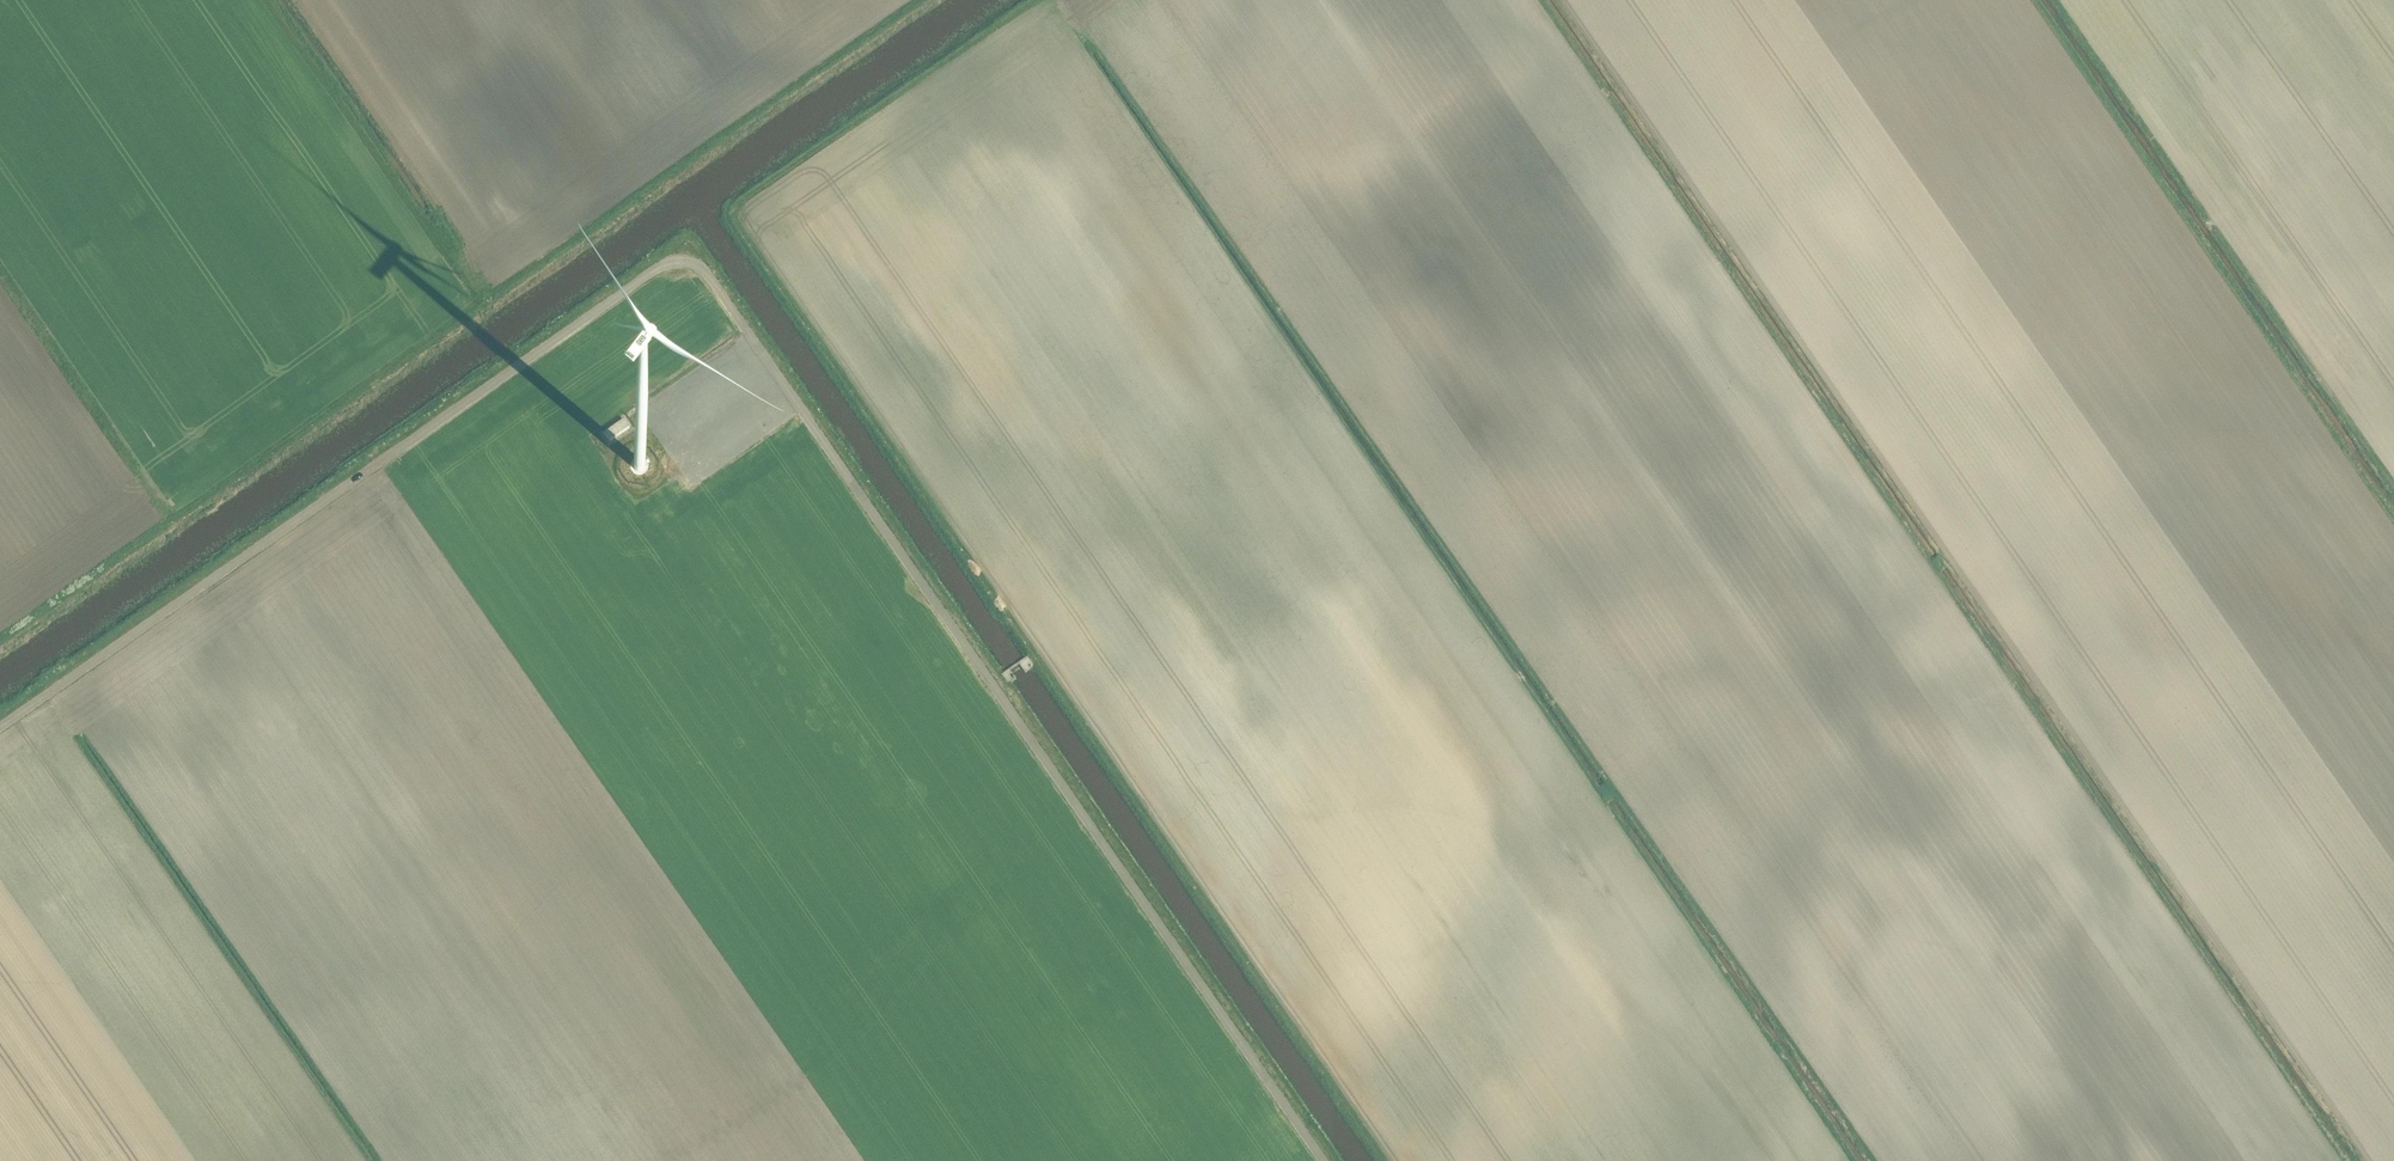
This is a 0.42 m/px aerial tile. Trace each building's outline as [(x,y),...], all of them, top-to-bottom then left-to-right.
[(609,443),(630,429),(624,421),(604,435),(609,443)] [(634,466),(634,467),(634,468),(634,469),(634,470),(635,470),(635,471),(636,471),(636,472),(637,472),(638,472),(638,473),(639,473),(640,473),(641,472),(642,472),(643,471),(644,470),(645,469),(645,468),(645,467),(645,466),(645,465),(644,464),(643,463),(642,462),(641,462),(640,461),(639,461),(638,461),(638,462),(637,462),(636,462),(636,463),(635,463),(635,464),(634,464),(634,465),(634,466)]
